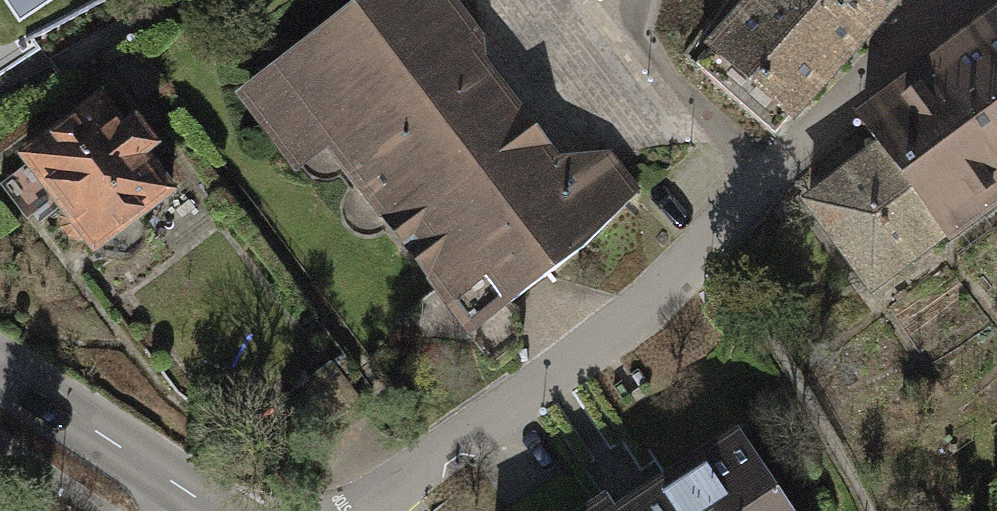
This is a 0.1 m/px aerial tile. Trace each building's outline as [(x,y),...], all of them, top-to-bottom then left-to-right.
[(226,93),(286,174),(294,168),(304,177),(314,180),(326,178),(333,175),(341,189),(335,196),(331,206),(331,217),(338,228),(351,237),(364,238),(375,232),(458,334),(641,199),(605,151),(552,155),(475,59),(475,35),(446,0),(350,0),(226,93)] [(708,49),(712,52),(700,69),(776,135),(790,120),(797,126),(910,0),(753,0),(708,49)] [(917,79),(996,186),(996,20),(917,79)] [(917,79),(861,120),(881,146),(807,200),(871,286),(996,193),(996,186),(917,79)] [(82,243),(174,179),(120,101),(27,165),(82,243)] [(736,427),(614,508),(606,495),(581,510),(791,510),(736,427)]
